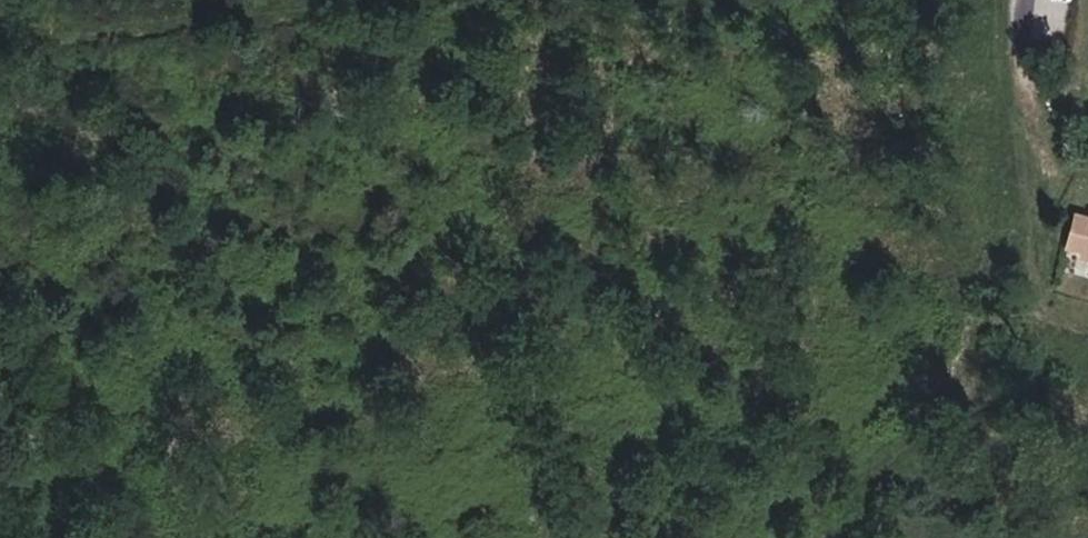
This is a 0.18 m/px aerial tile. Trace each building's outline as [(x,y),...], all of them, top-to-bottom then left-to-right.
[(1074,214),(1063,256),(1087,263),(1087,218),(1074,214)]
